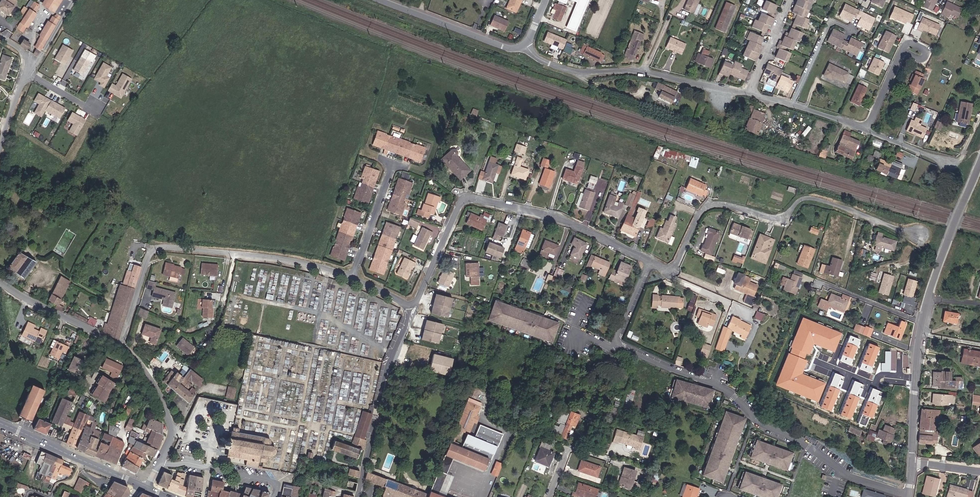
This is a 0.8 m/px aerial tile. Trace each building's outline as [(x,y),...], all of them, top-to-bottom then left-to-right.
[(13,8),(1,0),(0,0),(0,11),(7,16),(13,8)] [(60,16),(70,0),(47,0),(44,5),(60,16)] [(523,6),(526,0),(515,0),(511,10),(521,14),(524,6),(523,6)] [(694,12),(699,0),(691,0),(687,9),(694,12)] [(697,13),(702,0),(699,0),(694,12),(697,13)] [(777,12),(780,3),(771,0),(770,0),(766,9),(771,11),(770,14),(777,17),(779,13),(777,12)] [(810,10),(814,2),(809,0),(799,0),(797,4),(810,10)] [(940,2),(941,0),(931,0),(928,6),(937,10),(940,2)] [(719,28),(728,32),(739,4),(730,1),(719,28)] [(955,13),(963,16),(966,8),(958,4),(952,1),(949,6),(946,14),(953,17),(955,13)] [(559,15),(567,18),(572,7),(561,2),(558,8),(562,10),(560,14),(559,15)] [(15,29),(21,33),(37,8),(32,4),(15,29)] [(797,13),(807,17),(810,10),(797,4),(794,11),(797,13)] [(854,21),(857,16),(860,18),(864,11),(849,4),(843,16),(848,18),(850,18),(851,18),(851,19),(854,21)] [(912,21),(914,22),(917,15),(900,7),(896,17),(911,23),(912,21)] [(872,30),(878,18),(864,11),(860,18),(863,19),(861,24),(865,26),(865,25),(867,26),(868,28),(872,30)] [(774,24),(777,17),(770,14),(765,12),(762,20),(772,24),(774,24)] [(797,23),(807,28),(811,19),(807,17),(797,13),(796,16),(799,18),(797,23)] [(33,51),(37,53),(55,23),(59,18),(56,16),(54,20),(51,18),(49,23),(47,22),(39,34),(41,35),(36,43),(37,44),(33,51)] [(512,23),(497,16),(493,26),(507,32),(512,23)] [(769,31),(772,24),(762,20),(759,18),(756,26),(769,31)] [(941,34),(945,26),(927,19),(923,28),(927,29),(941,34)] [(575,25),(573,29),(583,34),(585,30),(575,25)] [(640,57),(643,48),(649,30),(642,28),(633,55),(640,57)] [(798,40),(802,41),(805,33),(794,28),(793,32),(789,31),(787,35),(798,40)] [(849,41),(845,39),(848,35),(844,33),(843,34),(842,33),(841,31),(836,29),(831,41),(845,48),(849,41)] [(900,36),(890,31),(882,48),(892,53),(896,45),(895,44),(896,42),(897,42),(900,36)] [(565,48),(569,40),(550,32),(546,41),(565,48)] [(763,44),(766,38),(753,33),(750,39),(754,41),(763,44)] [(788,46),(794,49),(798,40),(787,35),(786,39),(782,38),(780,42),(788,46)] [(670,48),(677,50),(681,41),(675,38),(670,48)] [(860,55),(866,43),(861,41),(859,41),(858,41),(858,40),(854,38),(852,43),(849,41),(845,48),(860,55)] [(17,46),(23,50),(27,43),(22,40),(17,46)] [(578,50),(588,54),(591,47),(586,45),(587,43),(582,41),(578,50)] [(677,50),(686,54),(690,44),(681,41),(677,50)] [(751,48),(762,53),(765,46),(763,44),(754,41),(751,48)] [(778,56),(789,61),(792,53),(786,50),(788,46),(780,42),(778,46),(782,48),(778,56)] [(607,56),(603,54),(604,52),(591,47),(588,54),(587,55),(600,61),(601,60),(605,61),(607,56)] [(73,53),(63,48),(56,62),(65,67),(73,53)] [(749,56),(759,60),(762,53),(751,48),(748,54),(750,55),(749,56)] [(698,62),(711,68),(714,59),(707,56),(710,51),(704,49),(701,55),(698,62)] [(3,80),(10,59),(1,55),(0,59),(0,79),(3,80)] [(882,75),(888,62),(878,57),(872,70),(882,75)] [(92,63),(82,58),(75,72),(84,77),(92,63)] [(733,74),(748,80),(752,71),(745,68),(747,64),(739,60),(737,65),(733,74)] [(733,76),(733,74),(737,65),(728,62),(722,75),(724,76),(726,73),(733,76)] [(780,81),(783,75),(785,70),(769,62),(766,71),(774,74),(773,78),(780,81)] [(106,89),(107,87),(111,79),(108,78),(112,69),(112,68),(105,64),(96,81),(103,85),(101,87),(106,89)] [(851,74),(851,73),(833,64),(827,75),(836,79),(838,77),(847,81),(848,81),(851,74)] [(912,92),(921,95),(928,80),(925,78),(926,75),(919,72),(917,76),(918,77),(916,83),(912,92)] [(794,83),(791,82),(792,79),(783,75),(780,81),(779,85),(791,90),(794,83)] [(123,99),(132,80),(124,76),(118,88),(113,85),(110,92),(114,94),(123,99)] [(664,99),(675,104),(680,93),(665,86),(662,92),(667,94),(664,99)] [(853,104),(861,108),(870,90),(862,86),(853,104)] [(48,113),(53,103),(45,99),(40,96),(36,104),(41,107),(36,116),(44,120),(48,113)] [(67,111),(53,103),(48,113),(62,121),(67,111)] [(961,124),(972,126),(975,106),(964,104),(960,123),(961,123),(961,124)] [(749,129),(762,133),(771,110),(757,106),(757,107),(753,107),(752,111),(755,112),(749,129)] [(88,122),(74,115),(70,123),(79,127),(75,135),(80,137),(84,130),(88,122)] [(914,119),(910,130),(917,133),(919,132),(920,133),(921,134),(926,136),(929,129),(924,127),(923,124),(925,119),(919,116),(917,120),(914,119)] [(395,148),(401,150),(406,136),(383,128),(379,142),(385,144),(386,143),(391,144),(396,146),(395,148)] [(838,153),(855,160),(863,142),(852,138),(854,134),(848,132),(838,153)] [(417,156),(424,158),(428,144),(406,136),(401,150),(408,152),(408,151),(413,153),(418,154),(417,156)] [(519,142),(516,149),(521,150),(522,147),(527,149),(528,146),(519,142)] [(831,153),(833,153),(835,147),(829,144),(827,150),(825,150),(822,156),(829,159),(831,153)] [(462,177),(472,170),(460,154),(461,152),(462,150),(462,149),(461,147),(459,147),(458,147),(456,147),(445,155),(462,177)] [(877,157),(879,151),(873,149),(871,155),(877,157)] [(496,171),(499,172),(502,164),(496,162),(497,157),(492,155),(486,170),(481,168),(479,175),(492,180),(496,171)] [(513,173),(526,178),(529,169),(521,165),(523,157),(519,156),(513,173)] [(540,163),(549,166),(551,160),(543,157),(540,163)] [(697,167),(701,158),(695,157),(692,165),(697,167)] [(892,159),(890,162),(878,158),(874,168),(880,170),(879,172),(890,176),(891,175),(901,179),(907,165),(892,159)] [(565,178),(579,184),(586,162),(580,160),(576,172),(568,169),(565,178)] [(376,180),(379,181),(382,171),(369,167),(365,178),(367,179),(369,180),(367,184),(374,187),(376,180)] [(541,183),(551,186),(557,171),(547,168),(541,183)] [(709,185),(693,178),(690,186),(699,189),(706,192),(707,191),(710,192),(712,188),(709,186),(709,185)] [(410,194),(413,195),(417,183),(403,179),(400,189),(402,190),(400,195),(404,197),(407,198),(408,193),(410,194)] [(372,193),(374,187),(367,184),(365,183),(363,183),(358,198),(371,203),(375,194),(372,193)] [(582,207),(590,210),(596,193),(587,190),(582,207)] [(621,207),(616,205),(618,200),(620,193),(613,191),(611,198),(606,212),(621,217),(624,207),(621,207)] [(628,203),(632,204),(637,193),(634,192),(633,195),(631,195),(628,203)] [(632,211),(635,212),(644,194),(640,192),(632,211)] [(392,210),(406,215),(410,204),(407,203),(405,202),(407,198),(404,197),(400,195),(397,202),(395,201),(392,210)] [(421,214),(424,215),(431,195),(430,195),(427,204),(426,203),(424,209),(423,209),(421,214)] [(437,206),(438,207),(441,199),(431,195),(424,215),(430,217),(432,211),(434,212),(434,213),(437,206)] [(640,214),(646,217),(649,211),(642,207),(640,211),(641,212),(640,214)] [(360,221),(362,221),(364,215),(351,210),(343,233),(356,238),(358,232),(356,231),(358,226),(360,221)] [(482,227),(486,229),(492,216),(493,217),(495,213),(489,211),(487,214),(488,214),(487,217),(472,210),(470,214),(473,216),(471,222),(474,223),(475,222),(482,225),(482,227)] [(623,230),(637,236),(646,217),(640,214),(637,220),(633,218),(630,216),(623,230)] [(669,242),(676,224),(674,223),(677,217),(672,215),(670,221),(667,220),(664,229),(661,228),(658,237),(669,242)] [(420,224),(415,221),(417,217),(413,216),(411,223),(419,227),(420,224)] [(655,227),(658,220),(650,217),(649,219),(652,221),(649,227),(655,227)] [(507,236),(511,225),(503,222),(498,236),(503,238),(504,235),(507,236)] [(731,231),(748,238),(752,228),(735,222),(731,231)] [(380,246),(394,251),(402,227),(389,223),(386,230),(388,230),(386,236),(384,241),(382,240),(380,246)] [(701,248),(711,252),(720,229),(710,225),(708,231),(709,231),(705,243),(703,242),(701,248)] [(419,246),(428,251),(434,237),(436,237),(438,234),(427,229),(419,246)] [(530,246),(533,248),(538,235),(535,234),(535,233),(527,230),(519,251),(527,254),(530,246)] [(351,244),(353,245),(356,238),(343,233),(334,256),(348,261),(350,255),(348,254),(350,249),(351,244)] [(730,233),(729,236),(743,242),(744,238),(730,233)] [(877,244),(896,249),(898,239),(879,234),(877,244)] [(755,253),(768,259),(775,240),(762,235),(755,253)] [(584,259),(585,260),(592,245),(580,239),(577,245),(581,247),(576,256),(578,256),(576,260),(582,263),(584,259)] [(505,257),(508,247),(494,242),(490,251),(505,257)] [(553,254),(560,257),(564,248),(550,242),(545,256),(551,259),(553,254)] [(389,263),(391,260),(394,251),(380,246),(378,254),(380,255),(378,259),(389,263)] [(800,263),(809,267),(816,250),(807,246),(800,263)] [(8,268),(25,279),(37,262),(21,252),(8,268)] [(743,264),(745,257),(734,253),(732,260),(743,264)] [(766,262),(768,259),(755,253),(753,257),(766,262)] [(527,262),(533,265),(536,258),(530,255),(527,262)] [(597,266),(600,258),(596,256),(592,268),(604,272),(605,269),(597,266)] [(398,275),(408,279),(411,272),(410,272),(411,270),(412,270),(414,266),(416,267),(418,263),(406,258),(398,275)] [(604,273),(610,276),(615,263),(600,258),(597,266),(605,269),(604,272),(604,273)] [(372,269),(386,274),(389,263),(378,259),(376,264),(374,264),(372,269)] [(827,273),(839,276),(844,261),(835,259),(832,268),(828,267),(827,273)] [(184,265),(169,261),(166,273),(174,275),(173,277),(180,280),(184,265)] [(204,272),(220,273),(221,262),(205,261),(204,272)] [(475,285),(483,285),(483,261),(469,261),(469,267),(473,267),(473,275),(475,275),(475,285)] [(621,278),(629,281),(632,274),(633,274),(636,266),(626,262),(623,271),(621,271),(617,280),(620,281),(621,278)] [(137,290),(144,268),(138,266),(136,273),(131,272),(126,286),(137,290)] [(438,283),(450,286),(454,271),(442,268),(438,283)] [(564,279),(565,276),(567,271),(562,269),(559,277),(564,279)] [(893,287),(897,273),(888,270),(883,284),(893,287)] [(755,295),(759,285),(744,280),(746,276),(740,273),(736,283),(738,284),(736,289),(749,294),(746,302),(754,305),(757,296),(755,295)] [(793,280),(786,277),(784,284),(788,286),(786,290),(798,295),(804,278),(795,275),(793,280)] [(59,305),(60,305),(72,282),(63,277),(50,300),(59,305)] [(916,295),(921,280),(912,277),(910,283),(911,283),(910,286),(909,285),(907,292),(916,295)] [(159,280),(152,278),(150,286),(157,287),(155,294),(165,297),(166,295),(168,296),(167,299),(176,302),(179,291),(158,285),(159,280)] [(119,340),(129,314),(137,290),(123,285),(107,334),(119,340)] [(692,293),(688,310),(693,311),(697,295),(692,293)] [(830,302),(830,303),(846,310),(851,297),(845,295),(844,298),(833,294),(830,302)] [(215,305),(213,305),(215,296),(206,295),(205,303),(206,304),(205,313),(214,314),(215,305)] [(450,318),(455,299),(441,296),(440,302),(437,301),(435,309),(438,309),(436,315),(450,318)] [(667,298),(663,297),(663,296),(658,296),(657,308),(662,309),(662,305),(665,306),(669,306),(669,308),(675,309),(675,307),(687,308),(688,298),(684,298),(675,297),(674,298),(673,298),(673,296),(667,296),(667,298)] [(560,323),(495,300),(488,321),(553,343),(560,323)] [(845,312),(846,310),(830,303),(830,302),(827,301),(824,308),(829,310),(831,306),(845,312)] [(151,309),(143,307),(141,314),(149,317),(151,309)] [(710,325),(715,327),(719,316),(712,313),(711,316),(704,313),(705,311),(700,309),(698,317),(702,318),(699,324),(709,328),(710,325)] [(754,317),(762,320),(764,313),(757,310),(754,317)] [(947,321),(960,324),(962,314),(949,311),(947,321)] [(90,316),(87,322),(95,326),(97,320),(90,316)] [(799,316),(775,385),(818,400),(824,381),(800,373),(805,358),(803,357),(805,352),(809,353),(812,344),(834,351),(841,331),(799,316)] [(742,320),(735,317),(730,328),(725,327),(717,349),(725,352),(732,330),(741,334),(741,335),(744,337),(749,325),(742,322),(742,320)] [(899,326),(889,322),(886,331),(901,337),(907,321),(902,319),(899,326)] [(35,328),(37,324),(30,321),(23,334),(26,336),(30,326),(35,328)] [(442,334),(445,325),(431,321),(430,327),(427,326),(426,330),(442,334)] [(853,331),(871,336),(873,328),(856,323),(853,331)] [(153,343),(158,345),(163,330),(148,325),(145,335),(155,338),(153,343)] [(46,335),(47,336),(49,330),(43,327),(41,331),(35,328),(30,326),(26,336),(42,343),(46,335)] [(180,340),(192,350),(199,342),(187,332),(180,340)] [(859,339),(849,335),(839,361),(849,365),(859,339)] [(58,341),(55,340),(51,346),(54,348),(51,355),(59,359),(63,352),(67,354),(70,347),(58,341)] [(879,347),(869,343),(859,369),(869,373),(879,347)] [(703,352),(711,354),(713,347),(705,344),(703,352)] [(892,359),(902,359),(903,351),(893,350),(892,359)] [(885,362),(881,362),(881,370),(890,370),(890,351),(885,351),(885,362)] [(453,358),(432,352),(427,369),(448,375),(453,358)] [(979,366),(979,356),(969,353),(967,363),(979,366)] [(85,367),(82,365),(84,362),(75,358),(69,370),(80,376),(85,367)] [(119,381),(125,369),(109,361),(105,370),(114,375),(113,378),(119,381)] [(175,389),(184,379),(185,377),(172,365),(162,377),(166,380),(165,381),(175,389)] [(203,383),(206,380),(191,369),(185,377),(184,379),(194,388),(196,386),(193,383),(194,381),(202,387),(204,384),(203,383)] [(941,389),(965,389),(965,374),(936,372),(936,386),(941,386),(941,389)] [(844,377),(834,373),(820,407),(830,411),(844,377)] [(112,393),(117,385),(110,380),(104,376),(98,385),(100,386),(112,393)] [(371,379),(364,378),(359,403),(366,404),(371,379)] [(194,399),(199,392),(194,388),(184,379),(175,389),(191,403),(194,399)] [(695,385),(679,381),(674,398),(710,408),(715,391),(699,387),(695,385)] [(864,385),(854,381),(840,415),(850,419),(864,385)] [(19,416),(31,421),(45,390),(33,385),(19,416)] [(111,395),(112,393),(100,386),(98,390),(110,398),(112,395),(111,395)] [(70,393),(77,396),(79,390),(72,387),(70,393)] [(228,398),(235,400),(237,389),(230,387),(228,398)] [(882,392),(871,388),(861,414),(857,424),(865,427),(869,417),(871,418),(882,392)] [(94,397),(106,404),(110,398),(98,390),(94,397)] [(635,398),(637,398),(640,391),(634,390),(631,400),(634,401),(635,398)] [(950,401),(953,401),(954,395),(938,395),(938,404),(950,404),(950,401)] [(481,402),(469,397),(457,428),(470,433),(474,421),(477,422),(480,415),(476,414),(481,402)] [(64,422),(67,416),(70,410),(73,403),(63,398),(52,420),(63,425),(64,422)] [(578,423),(575,422),(579,412),(573,409),(571,412),(563,409),(558,421),(562,422),(561,426),(556,424),(553,432),(568,438),(569,434),(572,436),(574,435),(575,431),(575,430),(572,429),(573,425),(574,424),(577,425),(578,423)] [(936,418),(945,419),(945,417),(939,416),(939,415),(937,415),(938,411),(923,409),(922,430),(936,431),(936,418)] [(75,427),(84,431),(91,416),(81,411),(75,427)] [(362,438),(366,440),(374,415),(372,414),(364,412),(356,436),(362,438)] [(746,419),(726,412),(702,476),(723,484),(746,419)] [(77,447),(85,451),(95,430),(91,429),(96,418),(91,416),(84,431),(77,447)] [(33,429),(45,434),(51,423),(39,418),(33,429)] [(100,443),(97,441),(104,425),(101,424),(102,421),(96,418),(91,429),(95,430),(85,451),(95,455),(100,443)] [(157,450),(162,436),(163,425),(150,419),(145,430),(146,430),(144,434),(149,436),(148,439),(147,438),(145,442),(144,444),(157,450)] [(124,430),(129,433),(134,424),(128,421),(124,430)] [(113,438),(118,431),(115,429),(114,426),(110,424),(109,436),(110,437),(113,438)] [(268,442),(269,441),(269,440),(268,438),(240,432),(240,427),(235,426),(234,431),(233,431),(231,439),(221,437),(219,446),(229,448),(228,456),(248,460),(247,465),(259,467),(260,461),(264,462),(265,460),(266,459),(265,457),(265,456),(264,456),(264,455),(265,455),(267,454),(268,453),(269,452),(270,450),(270,449),(270,447),(269,446),(268,445),(267,444),(266,444),(266,443),(268,443),(268,442)] [(862,436),(864,430),(853,426),(851,431),(862,436)] [(872,439),(877,441),(882,427),(877,426),(872,439)] [(885,444),(891,447),(898,430),(887,426),(885,431),(883,431),(881,437),(887,440),(885,444)] [(67,443),(77,447),(84,431),(75,427),(67,443)] [(451,443),(458,446),(459,442),(455,441),(459,432),(469,436),(470,433),(457,428),(451,443)] [(637,450),(641,451),(645,438),(625,432),(622,442),(630,444),(634,446),(638,447),(637,450)] [(939,439),(945,440),(945,434),(922,432),(921,444),(934,445),(934,444),(939,445),(939,439)] [(103,459),(108,446),(110,437),(109,436),(104,434),(100,443),(95,455),(103,459)] [(360,450),(359,449),(362,438),(356,436),(352,447),(335,441),(332,450),(358,460),(361,452),(363,452),(364,450),(362,449),(360,450)] [(116,465),(123,445),(122,443),(113,439),(113,438),(110,437),(108,446),(103,459),(116,465)] [(154,457),(157,450),(144,444),(127,437),(126,442),(128,443),(132,445),(131,447),(146,453),(154,457)] [(364,450),(366,450),(368,441),(366,440),(362,438),(359,449),(360,450),(362,449),(364,450)] [(550,449),(552,446),(550,445),(550,444),(543,441),(541,446),(542,446),(539,455),(548,458),(552,450),(550,449)] [(793,454),(758,442),(752,458),(767,463),(770,465),(787,471),(793,454)] [(146,453),(131,447),(132,445),(128,443),(127,446),(131,448),(129,452),(143,459),(146,453)] [(451,443),(446,455),(455,458),(487,471),(491,460),(458,446),(451,443)] [(27,444),(24,452),(34,456),(38,449),(27,444)] [(139,467),(143,459),(129,452),(126,450),(124,454),(126,456),(124,460),(139,467)] [(546,463),(550,464),(555,451),(552,450),(548,458),(546,463)] [(60,466),(56,464),(58,457),(46,453),(45,457),(42,456),(39,464),(39,466),(47,469),(45,475),(42,474),(40,481),(49,484),(52,477),(57,478),(60,466)] [(430,492),(440,496),(455,458),(446,455),(430,492)] [(61,480),(64,471),(68,460),(58,457),(56,464),(60,466),(57,478),(61,480)] [(601,476),(605,466),(586,459),(582,469),(601,476)] [(135,474),(139,467),(124,460),(121,467),(135,474)] [(497,473),(502,475),(506,464),(501,462),(500,466),(499,467),(501,467),(500,470),(499,470),(498,471),(497,473)] [(619,484),(635,490),(638,482),(634,480),(637,471),(627,468),(624,477),(621,476),(619,484)] [(351,476),(360,478),(362,472),(352,470),(351,476)] [(167,490),(171,481),(172,476),(164,473),(158,486),(167,490)] [(782,485),(765,479),(762,478),(746,473),(740,489),(762,496),(778,496),(782,485)] [(167,490),(177,495),(181,475),(177,474),(174,482),(171,481),(167,490)] [(385,488),(388,481),(369,474),(367,482),(385,488)] [(177,495),(185,496),(187,488),(182,487),(185,476),(181,475),(177,495)] [(196,478),(189,476),(187,488),(185,496),(194,496),(196,478)] [(357,493),(359,484),(330,477),(329,484),(357,493)] [(931,496),(935,496),(939,480),(929,477),(924,495),(931,496)] [(78,491),(85,495),(90,484),(91,482),(84,478),(78,491)] [(204,480),(196,478),(194,496),(201,496),(204,480)] [(128,492),(127,486),(114,481),(107,493),(113,496),(126,496),(128,492)] [(428,496),(388,481),(385,488),(386,489),(383,496),(392,496),(395,496),(428,496)] [(230,492),(222,490),(223,484),(213,482),(211,490),(209,490),(209,496),(229,496),(230,492)] [(590,496),(598,496),(601,489),(582,483),(578,493),(582,494),(590,496)] [(302,487),(295,485),(295,486),(293,491),(291,496),(299,496),(302,487)] [(702,490),(689,485),(685,496),(700,496),(702,490)] [(973,493),(968,492),(968,491),(950,486),(947,496),(954,496),(955,496),(972,496),(973,493)] [(243,494),(244,495),(246,488),(244,488),(241,494),(231,491),(230,492),(229,496),(242,496),(243,494)] [(253,490),(246,488),(244,495),(243,494),(242,496),(250,496),(253,490)] [(293,491),(284,489),(282,496),(291,496),(293,491)]
